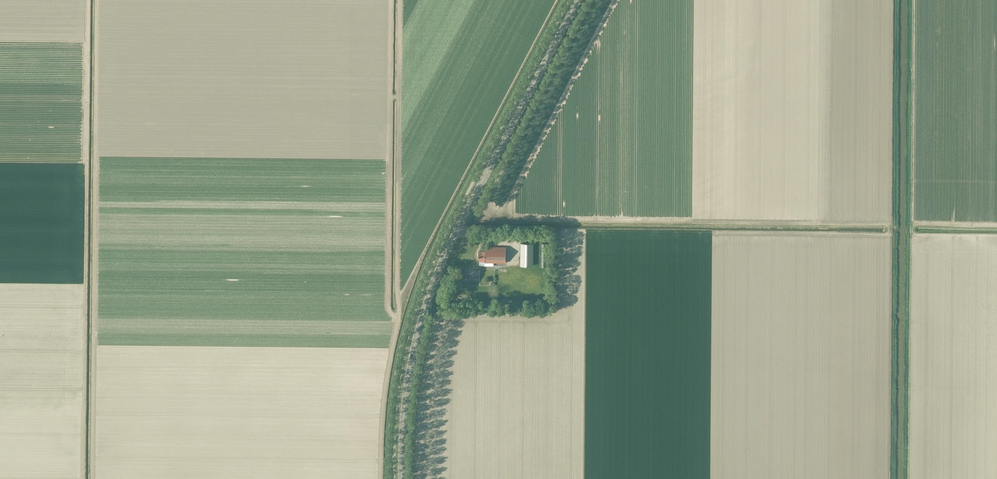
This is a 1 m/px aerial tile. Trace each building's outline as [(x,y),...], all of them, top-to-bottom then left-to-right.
[(533,266),(533,243),(521,243),(520,265),(533,266)] [(506,262),(506,247),(485,247),(485,251),(479,251),(479,260),(485,260),(485,262),(506,262)]
